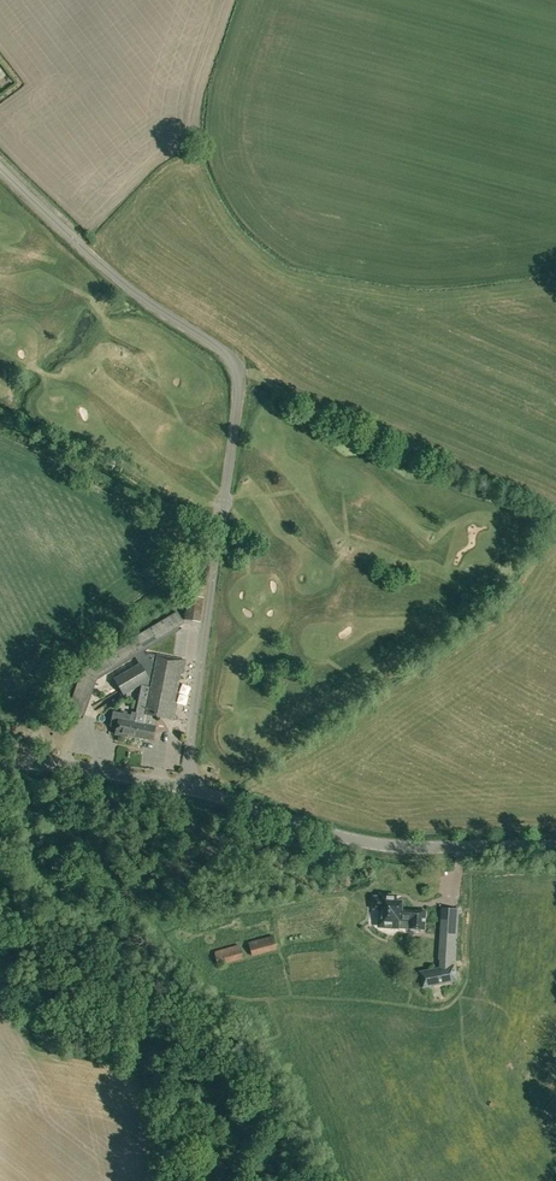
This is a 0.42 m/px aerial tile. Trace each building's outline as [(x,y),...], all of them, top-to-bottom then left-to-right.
[(128,735),(132,736),(153,740),(157,716),(174,719),(177,704),(174,703),(180,673),(183,672),(186,660),(151,654),(146,656),(144,652),(180,630),(178,627),(184,623),(177,612),(83,669),(66,717),(79,721),(81,715),(84,716),(96,680),(135,657),(139,663),(114,678),(123,694),(140,685),(141,685),(136,712),(132,711),(131,714),(113,711),(110,726),(117,728),(116,734),(127,736),(128,735)] [(397,896),(382,895),(381,898),(379,897),(376,902),(375,906),(380,908),(379,920),(383,923),(386,924),(390,926),(392,920),(410,921),(410,928),(425,929),(427,911),(403,909),(403,901),(397,900),(397,896)] [(443,907),(439,965),(452,965),(452,960),(457,960),(459,908),(443,907)] [(253,956),(278,949),(274,935),(248,942),(253,956)] [(218,965),(243,958),(240,944),(214,951),(218,965)] [(439,965),(439,968),(420,972),(424,987),(459,980),(455,964),(452,965),(439,965)]
